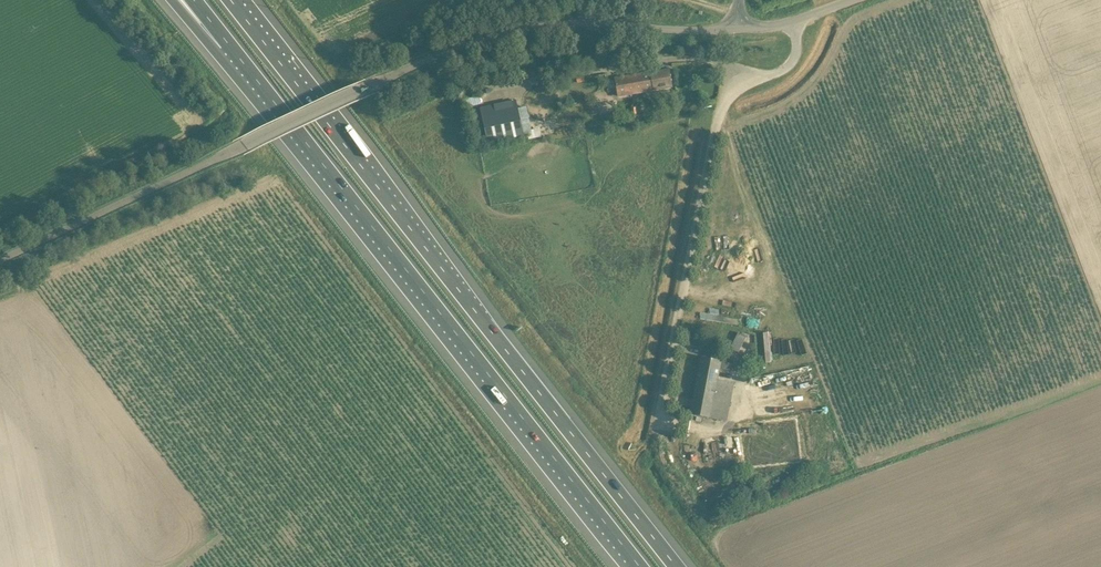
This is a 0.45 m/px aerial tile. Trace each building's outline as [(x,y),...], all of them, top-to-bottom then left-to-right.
[(670,70),(647,74),(615,79),(618,96),(673,87),(670,70)] [(524,135),(524,134),(518,108),(517,100),(480,108),(488,143),(524,135)] [(775,344),(775,335),(780,335),(780,325),(773,325),(773,359),(782,360),(782,344),(775,344)] [(733,348),(742,351),(747,334),(738,332),(733,348)] [(764,332),(764,362),(772,361),(772,332),(764,332)] [(733,363),(720,360),(702,357),(691,414),(728,422),(735,383),(718,380),(720,369),(732,371),(733,363)]
